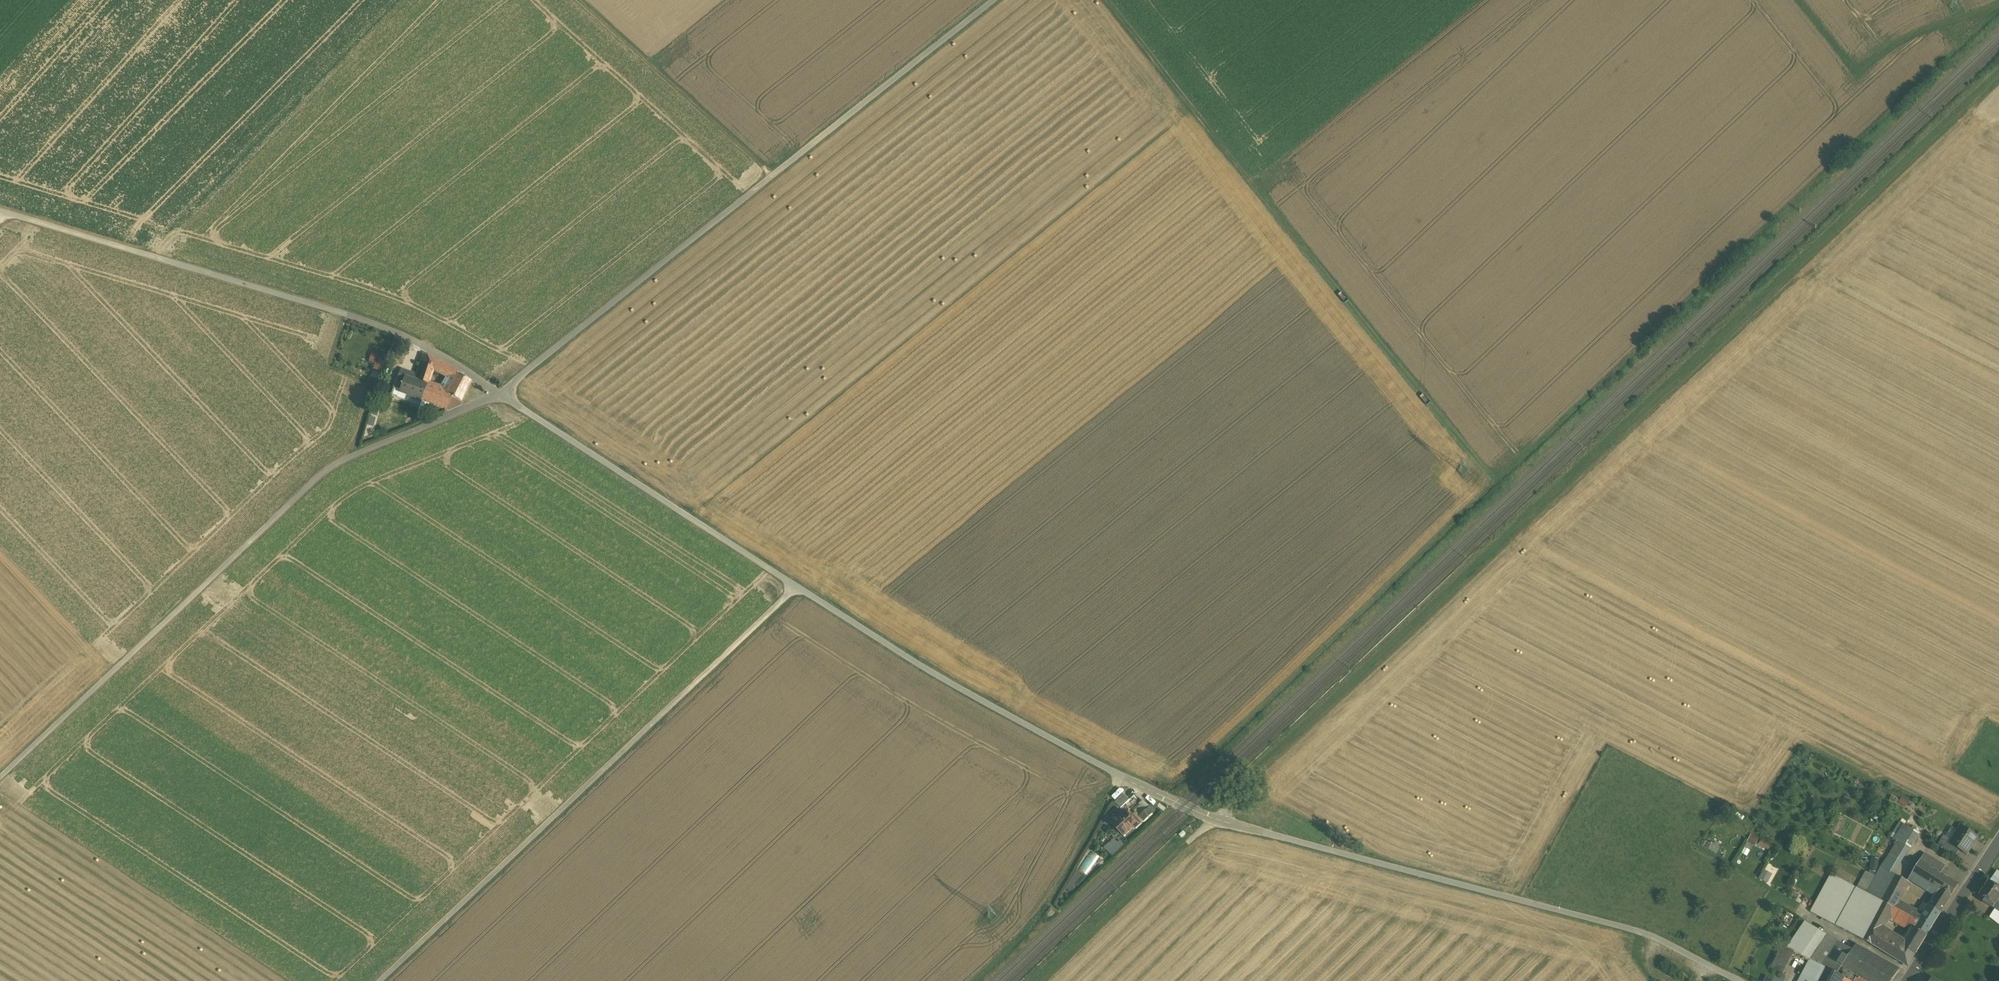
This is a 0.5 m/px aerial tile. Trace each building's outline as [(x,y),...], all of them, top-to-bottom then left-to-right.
[(381,369),(384,358),(372,354),(370,361),(374,363),(373,366),(381,369)] [(417,376),(415,381),(428,386),(432,370),(435,361),(424,355),(417,376)] [(432,370),(454,381),(457,375),(458,373),(435,361),(432,370)] [(405,378),(415,381),(417,376),(407,373),(405,378)] [(451,397),(461,402),(471,383),(457,375),(454,381),(448,393),(452,395),(451,397)] [(422,401),(428,386),(415,381),(405,378),(401,390),(399,393),(406,395),(422,401)] [(448,393),(428,386),(422,401),(447,410),(451,397),(452,395),(448,393)] [(393,396),(404,400),(406,395),(399,393),(401,390),(395,388),(393,396)] [(1121,809),(1129,800),(1124,795),(1116,803),(1121,809)] [(1145,803),(1135,812),(1139,818),(1151,807),(1145,803)] [(1151,807),(1139,818),(1145,823),(1154,816),(1152,814),(1155,811),(1151,807)] [(1127,815),(1126,813),(1113,825),(1124,837),(1134,828),(1137,825),(1127,815)] [(1134,828),(1136,830),(1141,825),(1129,813),(1127,815),(1137,825),(1134,828)] [(1875,829),(1855,866),(1866,871),(1876,876),(1880,868),(1892,875),(1917,833),(1894,819),(1886,834),(1875,829)] [(1958,831),(1952,827),(1945,837),(1951,841),(1949,844),(1959,850),(1966,855),(1977,837),(1961,827),(1958,831)] [(1752,833),(1748,841),(1756,846),(1760,837),(1752,833)] [(1945,837),(1943,836),(1938,845),(1955,856),(1959,850),(1949,844),(1951,841),(1945,837)] [(1116,837),(1105,848),(1115,857),(1125,846),(1116,837)] [(1770,848),(1772,843),(1761,839),(1759,845),(1770,848)] [(1718,852),(1720,846),(1706,842),(1705,848),(1718,852)] [(1944,866),(1924,854),(1920,861),(1935,871),(1939,874),(1944,866)] [(1935,871),(1920,861),(1912,874),(1928,883),(1935,871)] [(1764,868),(1760,879),(1770,882),(1773,872),(1764,868)] [(1876,876),(1866,894),(1880,901),(1894,876),(1892,875),(1880,868),(1876,876)] [(1857,888),(1831,874),(1810,913),(1836,927),(1846,909),(1869,922),(1878,906),(1871,902),(1870,903),(1858,896),(1859,895),(1857,894),(1859,890),(1866,894),(1876,876),(1866,871),(1857,888)] [(1939,874),(1935,871),(1928,883),(1939,890),(1933,899),(1945,907),(1950,898),(1958,885),(1939,874)] [(1909,884),(1894,876),(1880,901),(1895,909),(1898,903),(1909,884)] [(1988,882),(1979,896),(1985,900),(1983,902),(1992,909),(1998,898),(1998,889),(1988,882)] [(1880,901),(1866,894),(1859,890),(1857,894),(1859,895),(1858,896),(1870,903),(1871,902),(1878,906),(1878,905),(1893,913),(1901,917),(1901,918),(1901,919),(1899,924),(1911,931),(1904,943),(1883,930),(1874,947),(1877,949),(1907,967),(1926,937),(1913,928),(1917,922),(1916,921),(1895,909),(1880,901)] [(1933,899),(1923,916),(1919,914),(1916,921),(1917,922),(1913,928),(1926,937),(1945,907),(1933,899)] [(1919,914),(1898,903),(1895,909),(1916,921),(1919,914)] [(1893,913),(1878,905),(1878,906),(1869,922),(1884,930),(1890,919),(1893,913)] [(1869,922),(1846,909),(1836,927),(1860,940),(1869,922)] [(1901,917),(1893,913),(1890,919),(1899,924),(1901,919),(1901,918),(1901,917)] [(1805,921),(1787,948),(1801,955),(1819,930),(1805,921)] [(1869,922),(1860,940),(1874,947),(1883,930),(1884,930),(1869,922)] [(1819,930),(1801,955),(1810,960),(1810,961),(1845,979),(1849,980),(1854,980),(1857,976),(1841,967),(1852,951),(1819,930)] [(1782,946),(1770,968),(1783,974),(1794,952),(1782,946)] [(1855,947),(1852,951),(1841,967),(1866,980),(1892,980),(1898,971),(1855,947)] [(1810,961),(1799,980),(1844,980),(1845,979),(1810,961)]
